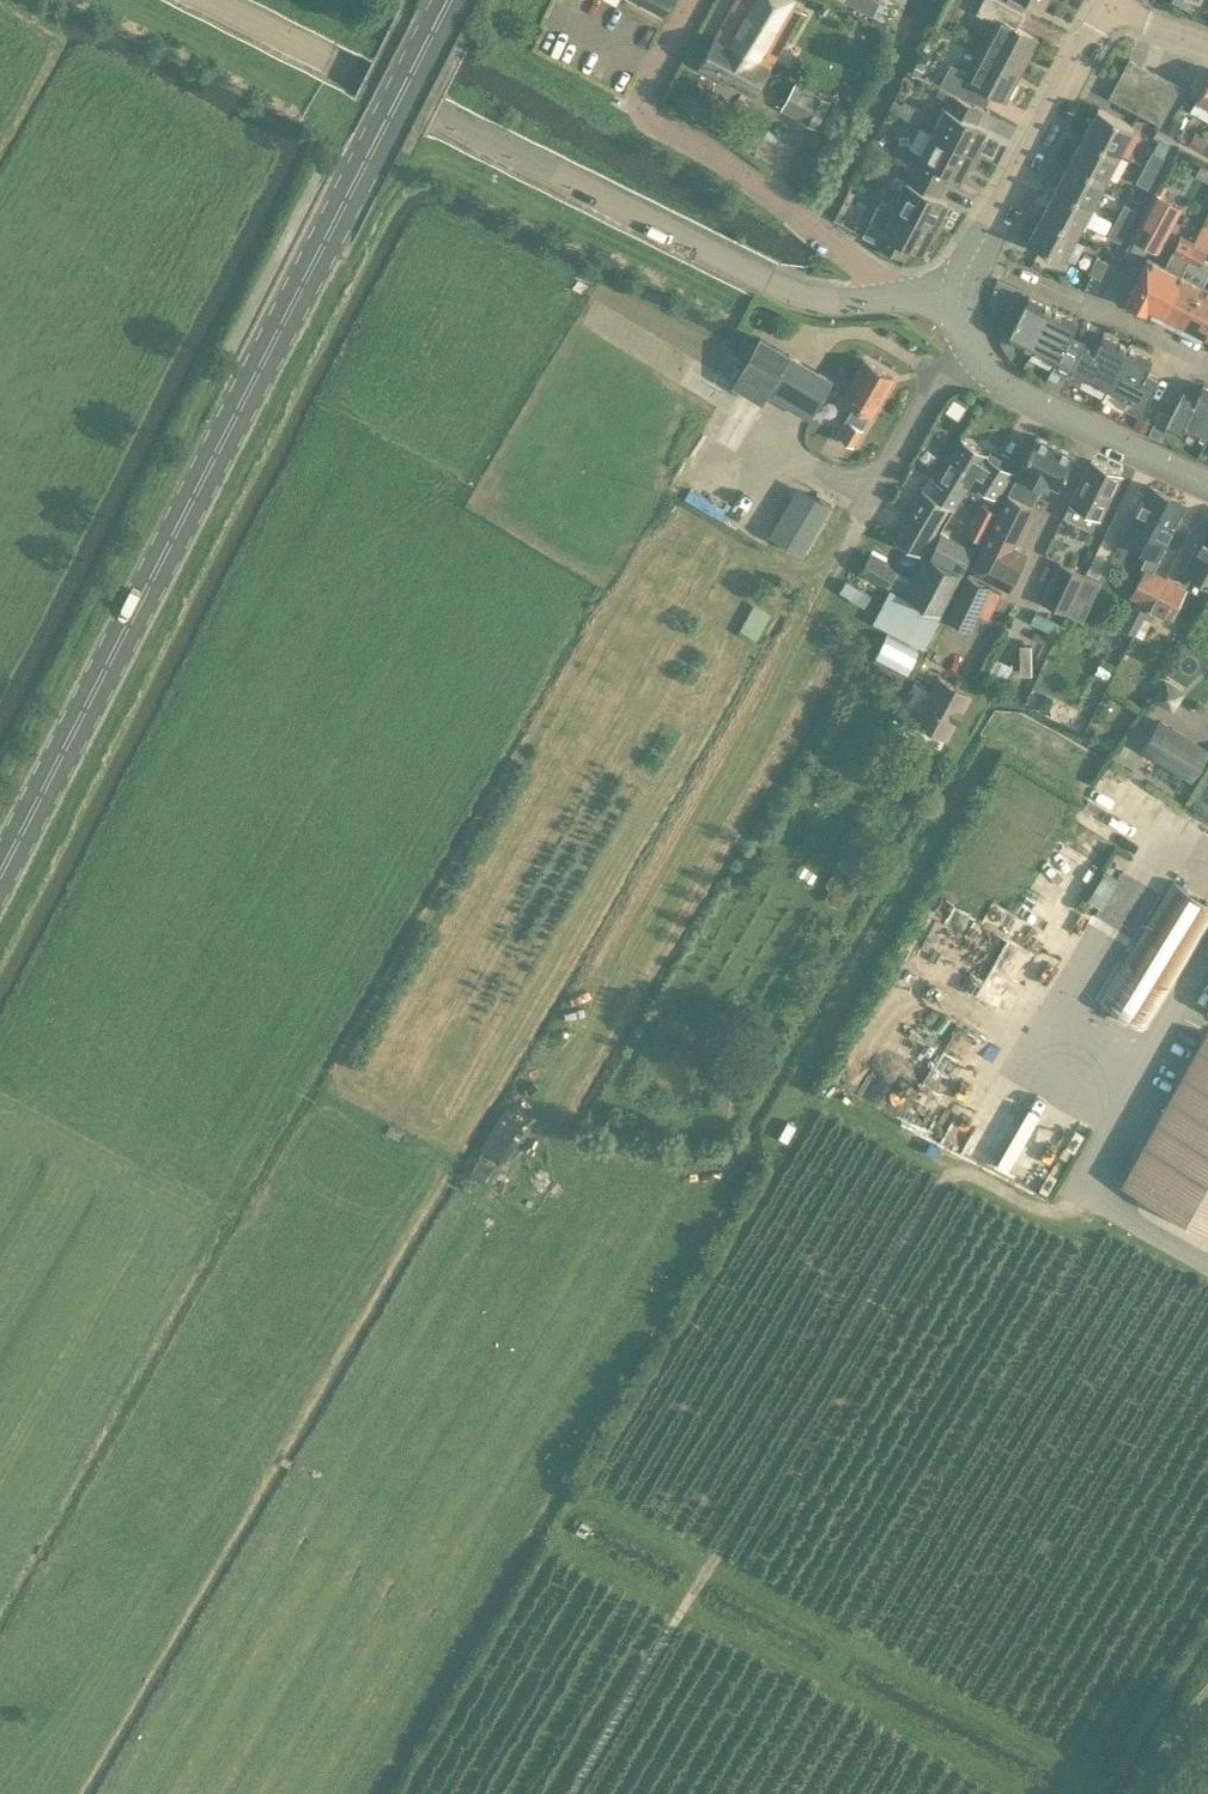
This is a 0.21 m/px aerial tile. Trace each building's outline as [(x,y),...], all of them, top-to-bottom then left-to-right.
[(662,8),(667,0),(646,0),(662,8)] [(715,36),(700,63),(755,94),(801,10),(784,0),(735,0),(715,36)] [(1022,68),(1039,37),(1016,25),(1023,11),(1001,0),(983,0),(977,11),(999,23),(985,48),(1022,68)] [(1043,8),(1048,0),(1027,0),(1043,8)] [(1006,99),(1022,68),(985,48),(972,74),(951,62),(941,81),(985,105),(992,91),(1006,99)] [(1130,59),(1116,85),(1129,92),(1142,66),(1130,59)] [(926,64),(919,61),(913,72),(920,76),(926,64)] [(1142,98),(1155,72),(1142,66),(1129,92),(1142,98)] [(1155,105),(1168,79),(1155,72),(1142,98),(1155,105)] [(1207,103),(1207,78),(1197,97),(1207,103)] [(1155,105),(1168,111),(1181,86),(1168,79),(1155,105)] [(799,82),(784,109),(812,126),(828,99),(799,82)] [(1116,85),(1110,98),(1161,124),(1168,111),(1155,105),(1142,98),(1129,92),(1116,85)] [(939,90),(935,96),(948,103),(952,97),(939,90)] [(945,106),(933,130),(978,154),(985,140),(981,138),(987,127),(977,122),(983,109),(953,94),(952,97),(948,103),(947,107),(945,106)] [(893,100),(889,108),(897,113),(902,105),(893,100)] [(1098,108),(1084,135),(1120,154),(1134,127),(1098,108)] [(1172,117),(1165,130),(1173,135),(1180,122),(1172,117)] [(916,167),(945,183),(951,170),(962,176),(967,165),(971,167),(978,154),(933,130),(920,154),(922,155),(916,167)] [(1207,137),(1195,131),(1188,144),(1201,151),(1207,137)] [(1084,135),(1070,162),(1106,180),(1120,154),(1084,135)] [(1145,167),(1156,173),(1164,157),(1153,151),(1145,167)] [(1070,162),(1056,188),(1092,207),(1106,180),(1070,162)] [(938,196),(945,183),(916,167),(909,180),(907,179),(895,203),(940,227),(947,214),(943,212),(948,201),(938,196)] [(1148,188),(1156,173),(1145,167),(1137,182),(1148,188)] [(1056,188),(1042,215),(1078,233),(1092,207),(1056,188)] [(1132,236),(1159,249),(1181,206),(1154,193),(1132,236)] [(940,227),(895,203),(882,197),(863,234),(906,256),(913,244),(923,249),(929,238),(933,240),(940,227)] [(1117,220),(1128,226),(1136,211),(1125,205),(1117,220)] [(1078,233),(1042,215),(1028,242),(1063,261),(1078,233)] [(1120,242),(1128,226),(1117,220),(1109,236),(1120,242)] [(1182,235),(1166,266),(1147,257),(1125,300),(1148,312),(1149,310),(1160,315),(1193,250),(1191,249),(1193,244),(1194,241),(1182,235)] [(1193,250),(1160,315),(1182,326),(1203,285),(1207,275),(1207,259),(1203,257),(1206,251),(1193,244),(1191,249),(1193,250)] [(1101,276),(1110,260),(1098,254),(1090,270),(1101,276)] [(1203,285),(1182,326),(1204,338),(1207,329),(1207,288),(1203,285)] [(1032,350),(1053,308),(1029,297),(1022,310),(1018,318),(1005,312),(999,325),(1012,331),(1008,338),(1032,350)] [(1032,350),(1056,362),(1053,369),(1066,376),(1079,350),(1066,343),(1071,334),(1078,321),(1053,308),(1032,350)] [(1092,356),(1079,350),(1066,376),(1080,383),(1083,376),(1107,388),(1128,346),(1103,334),(1092,356)] [(836,378),(791,352),(761,335),(734,381),(765,399),(770,390),(814,415),(836,378)] [(1154,359),(1128,346),(1107,388),(1145,406),(1154,387),(1142,381),(1154,359)] [(874,411),(896,374),(868,358),(846,395),(857,401),(851,412),(855,414),(846,429),(842,427),(838,433),(855,442),(865,426),(864,425),(872,410),(874,411)] [(1207,437),(1207,387),(1203,384),(1193,407),(1179,400),(1173,413),(1172,414),(1166,426),(1180,433),(1184,426),(1207,438),(1207,437)] [(1160,407),(1154,420),(1166,426),(1172,414),(1173,413),(1160,407)] [(1135,414),(1129,425),(1145,433),(1151,421),(1135,414)] [(1038,433),(970,565),(1008,585),(1027,548),(1013,541),(1033,501),(1030,500),(1039,481),(1048,486),(1051,480),(1059,484),(1076,452),(1038,433)] [(962,436),(951,456),(976,471),(974,476),(981,480),(978,486),(997,497),(1000,492),(1001,490),(1007,480),(1003,478),(1011,466),(1000,460),(1001,457),(990,451),(989,453),(988,453),(988,452),(962,436)] [(932,473),(894,536),(922,552),(951,503),(955,506),(974,476),(976,471),(951,456),(938,477),(932,473)] [(1070,501),(1071,501),(1064,515),(1092,529),(1099,515),(1101,516),(1122,473),(1092,458),(1070,501)] [(1132,594),(1152,604),(1167,576),(1154,569),(1162,555),(1159,554),(1187,502),(1151,484),(1122,536),(1149,550),(1142,564),(1146,566),(1132,594)] [(802,554),(831,505),(813,494),(805,506),(791,498),(769,535),(802,554)] [(969,530),(982,537),(997,507),(984,500),(969,530)] [(1206,545),(1200,541),(1185,568),(1207,581),(1207,541),(1206,545)] [(959,542),(949,562),(963,570),(973,550),(959,542)] [(923,552),(902,593),(943,614),(964,573),(923,552)] [(896,569),(870,554),(861,569),(886,585),(896,569)] [(1061,559),(1054,573),(1067,579),(1062,591),(1075,597),(1087,572),(1061,559)] [(967,571),(945,613),(968,624),(989,583),(967,571)] [(1067,579),(1054,573),(1042,599),(1061,608),(1068,611),(1075,597),(1062,591),(1067,579)] [(1167,576),(1152,604),(1172,615),(1187,586),(1167,576)] [(866,606),(873,594),(848,579),(841,590),(866,606)] [(942,615),(891,589),(874,621),(925,648),(942,615)] [(1147,611),(1133,604),(1121,627),(1135,634),(1147,611)] [(768,612),(755,605),(739,635),(752,641),(768,612)] [(887,634),(874,658),(905,675),(918,650),(888,633),(887,634)] [(971,693),(939,676),(915,719),(916,719),(908,734),(939,751),(947,736),(948,737),(971,693)] [(1151,698),(1172,710),(1185,689),(1164,677),(1151,698)] [(1183,737),(1158,722),(1143,747),(1168,762),(1182,738),(1183,737)] [(1101,784),(1160,807),(1169,783),(1109,761),(1101,784)] [(828,883),(832,889),(828,896),(832,902),(839,902),(843,896),(850,896),(854,890),(850,883),(843,883),(839,877),(832,877),(828,883)] [(1207,937),(1207,899),(1178,882),(1109,1007),(1155,1032),(1207,937)] [(1207,1029),(1123,1181),(1207,1228),(1207,1030),(1207,1029)] [(479,1158),(469,1173),(481,1181),(491,1166),(479,1158)] [(580,1527),(577,1532),(586,1536),(592,1525),(584,1520),(580,1527)]
